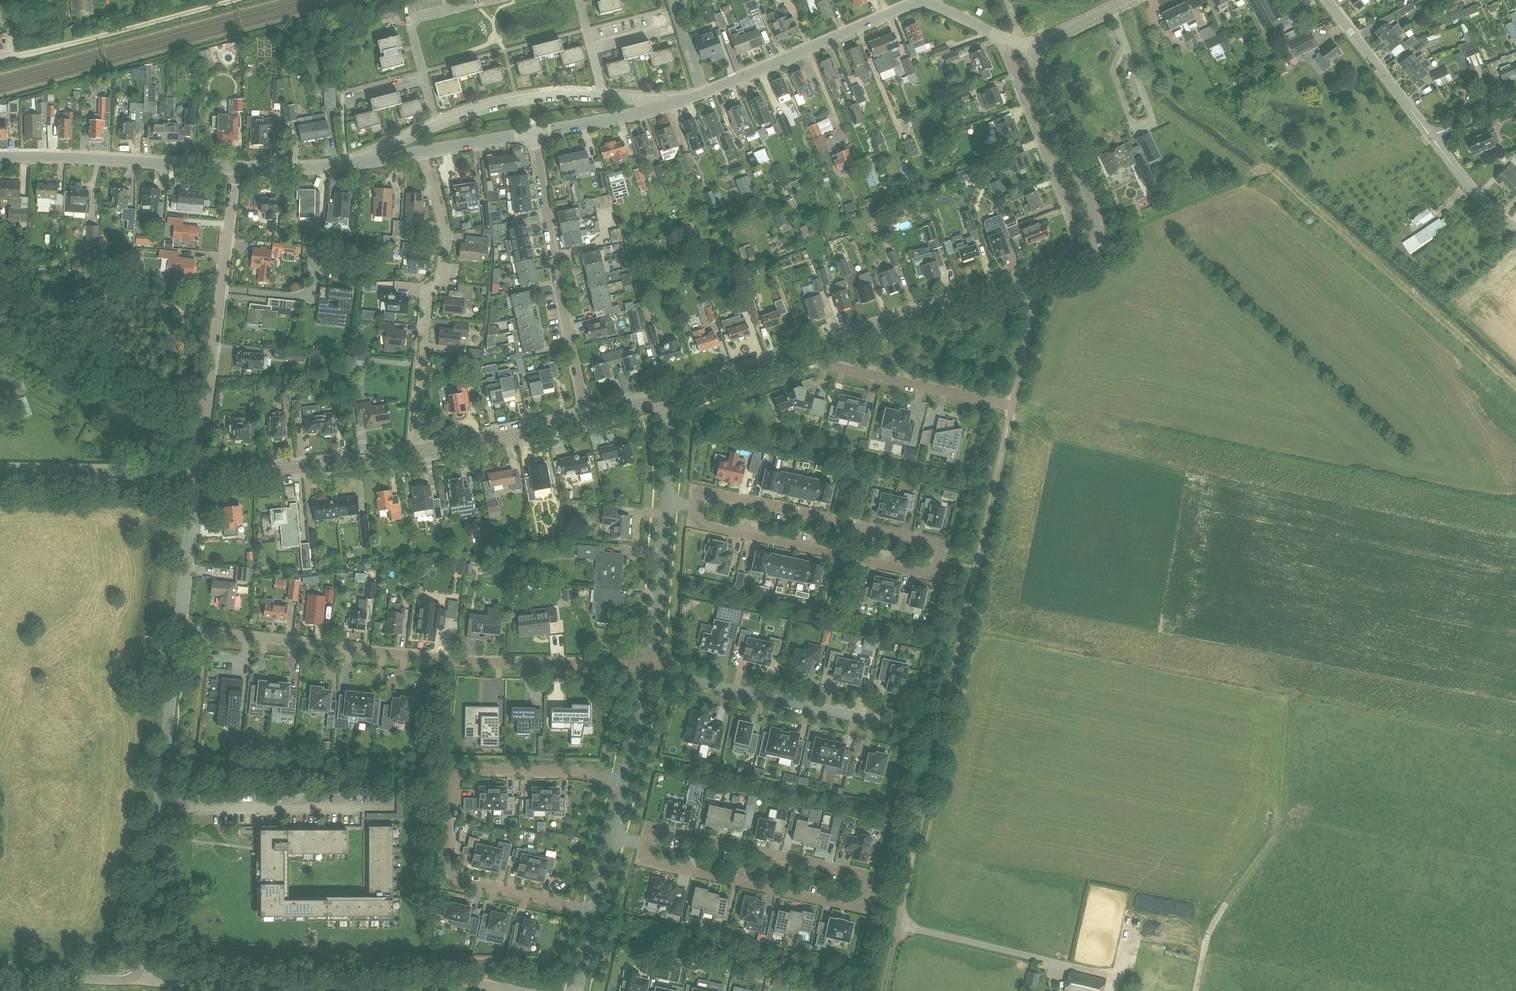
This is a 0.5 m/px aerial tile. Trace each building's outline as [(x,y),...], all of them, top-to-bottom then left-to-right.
[(72,16),(93,14),(92,0),(71,0),(72,16)] [(600,1),(597,2),(600,14),(621,9),(619,0),(600,0),(600,1)] [(747,2),(752,16),(759,13),(754,0),(747,0),(747,2)] [(811,13),(818,10),(823,20),(835,14),(833,10),(835,9),(832,4),(831,5),(828,0),(826,0),(825,1),(825,0),(805,0),(811,13)] [(1218,6),(1220,11),(1228,7),(1230,12),(1233,19),(1238,17),(1234,10),(1232,5),(1230,0),(1216,0),(1218,6)] [(1256,11),(1257,10),(1265,26),(1272,22),(1268,15),(1259,0),(1250,0),(1256,11)] [(1268,15),(1272,22),(1273,22),(1281,17),(1282,16),(1278,10),(1278,9),(1276,5),(1273,0),(1259,0),(1268,15)] [(1353,2),(1352,3),(1356,8),(1357,7),(1360,10),(1372,0),(1352,0),(1353,2)] [(1187,33),(1195,48),(1200,59),(1205,57),(1195,38),(1192,31),(1191,31),(1189,26),(1196,22),(1194,19),(1187,2),(1175,8),(1185,27),(1187,33)] [(1385,25),(1376,32),(1383,41),(1395,32),(1402,29),(1395,20),(1399,16),(1401,18),(1416,8),(1412,3),(1380,19),(1385,25)] [(1477,3),(1464,8),(1467,15),(1479,9),(1477,3)] [(710,4),(703,6),(710,24),(716,21),(710,4)] [(786,6),(777,9),(788,36),(798,31),(791,14),(790,15),(786,6)] [(1461,17),(1456,6),(1447,10),(1452,21),(1461,17)] [(1162,22),(1161,24),(1164,31),(1167,32),(1171,30),(1173,33),(1185,27),(1175,8),(1164,14),(1166,19),(1162,22)] [(1234,10),(1238,17),(1242,15),(1239,8),(1238,8),(1234,10)] [(379,14),(380,21),(400,16),(398,9),(379,14)] [(717,9),(713,11),(719,29),(726,26),(721,12),(718,13),(717,9)] [(788,36),(777,9),(767,14),(778,40),(788,36)] [(1281,17),(1273,22),(1278,31),(1285,27),(1283,23),(1284,21),(1283,18),(1282,19),(1281,17)] [(1513,22),(1513,21),(1505,25),(1511,38),(1509,39),(1511,44),(1513,43),(1515,47),(1515,28),(1513,22)] [(904,28),(910,43),(906,45),(910,57),(916,54),(914,49),(923,44),(916,24),(904,28)] [(754,25),(742,29),(749,49),(761,44),(754,25)] [(749,49),(742,29),(737,31),(735,26),(728,29),(729,34),(737,54),(749,49)] [(1395,32),(1383,41),(1391,51),(1399,44),(1405,50),(1410,46),(1417,41),(1414,36),(1404,43),(1403,42),(1399,37),(1404,33),(1402,29),(1395,32)] [(713,30),(695,36),(702,56),(714,52),(715,57),(722,55),(713,30)] [(1285,34),(1281,36),(1285,44),(1288,42),(1288,41),(1297,37),(1294,30),(1285,34)] [(1288,41),(1288,42),(1296,58),(1319,46),(1311,30),(1297,37),(1288,41)] [(1222,32),(1216,35),(1224,52),(1231,49),(1222,32)] [(893,33),(881,38),(889,54),(894,67),(898,66),(891,48),(898,45),(893,33)] [(1187,33),(1183,35),(1186,42),(1190,50),(1195,48),(1187,33)] [(1216,35),(1204,41),(1213,58),(1215,57),(1218,63),(1226,58),(1224,53),(1224,52),(1216,35)] [(377,41),(380,53),(383,52),(385,57),(379,58),(382,70),(403,65),(400,53),(397,54),(396,49),(401,48),(398,36),(377,41)] [(881,38),(868,43),(873,55),(880,53),(881,57),(873,60),(879,74),(894,67),(889,54),(881,38)] [(1417,41),(1410,46),(1415,53),(1430,42),(1426,38),(1417,41)] [(560,39),(545,43),(549,59),(560,57),(559,52),(563,50),(560,39)] [(649,41),(634,45),(638,61),(649,58),(648,54),(652,52),(649,41)] [(1462,47),(1471,69),(1484,64),(1479,53),(1482,51),(1477,41),(1462,47)] [(545,43),(532,47),(534,58),(539,57),(540,62),(549,59),(545,43)] [(1315,60),(1323,71),(1331,65),(1328,62),(1340,53),(1339,51),(1340,50),(1338,47),(1337,47),(1333,43),(1320,52),(1317,55),(1319,57),(1315,60)] [(582,45),(570,48),(574,63),(585,60),(582,45)] [(634,45),(621,48),(624,59),(628,59),(629,63),(638,61),(634,45)] [(933,50),(936,58),(950,52),(947,45),(933,50)] [(671,47),(660,50),(663,65),(675,62),(671,47)] [(858,47),(846,51),(852,67),(853,66),(857,77),(864,84),(872,81),(868,72),(870,71),(866,61),(864,62),(858,47)] [(574,63),(570,48),(563,50),(559,52),(560,57),(563,66),(574,63)] [(982,48),(970,53),(975,66),(977,66),(979,73),(981,72),(983,79),(991,76),(988,69),(992,68),(988,60),(987,60),(982,48)] [(210,49),(199,52),(202,63),(214,60),(210,49)] [(663,65),(660,50),(652,52),(648,54),(649,58),(652,68),(663,65)] [(943,56),(946,63),(959,58),(956,51),(943,56)] [(1506,56),(1515,78),(1515,52),(1512,53),(1506,56)] [(1412,54),(1400,64),(1408,73),(1425,60),(1426,60),(1421,54),(1415,58),(1414,57),(1415,56),(1414,54),(1413,55),(1412,54)] [(1493,61),(1494,62),(1486,64),(1492,79),(1501,75),(1502,77),(1505,83),(1515,79),(1515,78),(1506,56),(1493,61)] [(534,58),(527,60),(531,74),(542,71),(540,62),(539,57),(534,58)] [(902,60),(910,80),(917,77),(909,57),(902,60)] [(624,59),(616,61),(620,76),(632,73),(629,63),(628,59),(624,59)] [(820,63),(827,78),(834,100),(840,97),(836,88),(834,80),(839,78),(831,59),(820,63)] [(1425,60),(1408,73),(1415,83),(1419,87),(1420,87),(1424,84),(1425,82),(1421,78),(1427,74),(1424,70),(1431,65),(1427,59),(1426,60),(1425,60)] [(479,60),(464,64),(468,80),(479,77),(478,73),(482,71),(479,60)] [(531,74),(527,60),(516,62),(519,77),(531,74)] [(1468,68),(1467,65),(1465,60),(1458,63),(1462,71),(1468,68)] [(620,76),(616,61),(605,64),(609,79),(620,76)] [(1272,79),(1289,71),(1285,62),(1268,69),(1272,79)] [(464,64),(451,68),(453,78),(458,78),(459,82),(468,80),(464,64)] [(501,66),(489,69),(493,84),(504,81),(501,66)] [(942,68),(945,78),(951,76),(947,66),(942,68)] [(139,84),(145,84),(145,77),(145,67),(133,70),(133,77),(139,77),(139,84)] [(1453,81),(1447,67),(1431,74),(1437,88),(1453,81)] [(252,70),(250,68),(246,68),(244,70),(244,73),(246,76),(250,76),(252,73),(252,70)] [(493,84),(489,69),(482,71),(478,73),(479,77),(481,87),(493,84)] [(790,75),(793,83),(796,89),(798,94),(799,96),(804,94),(805,96),(807,97),(810,97),(812,96),(813,94),(814,92),(813,90),(812,88),(810,82),(807,83),(802,70),(790,75)] [(893,70),(883,73),(887,82),(896,78),(893,70)] [(453,78),(446,80),(450,95),(461,92),(459,82),(458,78),(453,78)] [(770,83),(777,97),(780,104),(790,99),(788,93),(788,92),(782,78),(770,83)] [(273,79),(273,101),(281,101),(281,83),(281,79),(273,79)] [(450,95),(446,80),(435,83),(438,98),(450,95)] [(858,84),(851,87),(858,103),(859,103),(860,106),(866,104),(864,101),(865,100),(858,84)] [(144,85),(144,104),(144,116),(148,116),(149,114),(156,114),(157,86),(150,86),(144,85)] [(996,86),(979,93),(985,109),(1005,101),(1002,94),(999,95),(996,86)] [(335,88),(325,89),(324,89),(325,107),(336,107),(335,88)] [(955,96),(958,102),(971,96),(969,91),(955,96)] [(398,92),(383,96),(386,108),(387,112),(398,109),(397,105),(401,103),(398,92)] [(383,96),(370,100),(373,111),(377,110),(378,114),(387,112),(386,108),(383,96)] [(777,125),(775,119),(772,111),(768,113),(763,101),(762,102),(760,96),(749,101),(759,125),(770,121),(772,125),(775,124),(775,125),(777,125)] [(46,113),(48,113),(48,106),(48,102),(45,102),(45,97),(39,98),(39,103),(45,102),(46,113)] [(90,120),(90,138),(103,138),(103,128),(109,129),(109,119),(110,98),(98,98),(97,121),(90,120)] [(420,98),(408,101),(412,116),(424,113),(420,98)] [(8,104),(7,104),(7,111),(18,111),(18,100),(15,100),(13,100),(13,102),(8,102),(8,104)] [(412,116),(408,101),(401,103),(397,105),(398,109),(401,119),(412,116)] [(37,114),(46,113),(45,102),(39,103),(37,103),(37,114)] [(184,108),(184,125),(186,125),(195,125),(195,109),(194,109),(194,102),(188,102),(188,108),(184,108)] [(848,106),(855,124),(863,120),(856,103),(848,106)] [(144,116),(144,104),(135,104),(134,112),(130,112),(130,117),(122,116),(121,122),(121,129),(119,130),(118,135),(120,137),(120,139),(122,139),(122,140),(126,141),(127,139),(133,140),(134,129),(136,129),(136,122),(136,120),(144,120),(144,122),(144,116)] [(174,118),(175,104),(167,104),(167,105),(166,141),(171,141),(171,143),(176,143),(176,141),(183,141),(183,127),(178,127),(178,124),(174,123),(174,121),(173,121),(173,118),(174,118)] [(294,104),(285,106),(288,122),(297,121),(294,104)] [(740,104),(734,107),(747,136),(755,133),(750,121),(748,122),(740,104)] [(149,126),(148,141),(166,141),(167,105),(160,105),(159,123),(153,123),(153,126),(149,126)] [(235,107),(235,117),(243,117),(243,107),(235,107)] [(746,138),(734,107),(727,109),(735,129),(736,129),(737,129),(739,135),(740,135),(741,140),(746,138)] [(820,111),(821,114),(824,116),(827,115),(829,113),(828,109),(826,107),(822,108),(820,111)] [(373,111),(365,113),(369,127),(381,124),(378,114),(377,110),(373,111)] [(58,120),(58,137),(72,138),(72,127),(73,127),(73,112),(66,112),(66,113),(59,113),(58,120)] [(703,117),(712,137),(717,135),(724,152),(734,148),(727,131),(723,133),(714,112),(703,117)] [(811,112),(803,116),(808,126),(816,123),(815,121),(811,112)] [(369,127),(365,113),(354,115),(355,118),(358,130),(369,127)] [(325,114),(313,116),(314,126),(317,138),(329,136),(326,121),(325,114)] [(25,116),(26,138),(41,137),(41,116),(25,116)] [(212,118),(212,129),(218,129),(218,144),(228,144),(228,139),(237,139),(237,117),(217,116),(217,118),(212,118)] [(247,116),(247,125),(252,125),(252,144),(266,144),(267,131),(276,131),(277,120),(261,119),(261,117),(247,116)] [(313,116),(297,119),(299,126),(301,141),(317,138),(314,126),(313,116)] [(994,134),(988,137),(990,144),(997,141),(1004,138),(1017,133),(1012,119),(1005,122),(1002,116),(992,120),(995,128),(993,128),(995,133),(994,134)] [(681,124),(691,150),(704,146),(693,119),(681,124)] [(808,126),(812,137),(831,130),(827,123),(819,127),(817,123),(816,123),(808,126)] [(657,131),(663,150),(660,151),(663,161),(673,158),(675,154),(672,147),(677,146),(670,127),(657,131)] [(757,130),(760,140),(766,138),(762,128),(757,130)] [(1118,147),(1101,155),(1110,175),(1129,166),(1129,165),(1135,162),(1138,169),(1146,165),(1142,155),(1156,148),(1149,132),(1137,138),(1140,146),(1133,149),(1129,141),(1127,137),(1122,140),(1124,144),(1118,147)] [(1468,146),(1470,151),(1473,151),(1474,154),(1495,146),(1489,132),(1468,140),(1470,144),(1468,146)] [(635,138),(640,152),(637,153),(639,158),(655,153),(651,143),(649,144),(646,134),(635,138)] [(823,134),(813,138),(823,162),(831,158),(827,148),(829,148),(823,134)] [(880,136),(879,134),(872,137),(876,146),(885,142),(882,135),(880,136)] [(901,142),(907,157),(918,153),(912,137),(901,142)] [(600,149),(603,159),(611,156),(612,162),(628,157),(623,141),(600,149)] [(1091,144),(1085,146),(1088,154),(1094,151),(1091,144)] [(857,171),(848,148),(831,155),(838,171),(844,168),(846,173),(850,174),(857,171)] [(585,151),(572,154),(575,168),(582,166),(583,171),(588,170),(589,173),(596,172),(593,159),(588,160),(585,151)] [(1012,157),(1001,160),(1003,168),(1015,164),(1018,170),(1019,170),(1020,173),(1026,171),(1025,168),(1031,165),(1025,151),(1012,157)] [(680,155),(688,173),(694,170),(687,152),(680,155)] [(575,168),(572,154),(558,157),(562,175),(576,172),(575,168)] [(515,155),(502,156),(503,172),(517,170),(515,155)] [(503,172),(502,156),(488,158),(489,173),(503,172)] [(980,163),(982,169),(998,162),(995,157),(980,163)] [(861,168),(869,186),(879,182),(871,163),(861,168)] [(788,182),(780,164),(773,167),(781,185),(788,182)] [(1505,188),(1515,176),(1515,168),(1511,164),(1496,180),(1505,188)] [(653,168),(658,186),(668,183),(663,165),(653,168)] [(819,177),(816,179),(819,185),(829,180),(827,174),(828,174),(825,169),(824,166),(818,168),(820,172),(817,173),(819,177)] [(633,170),(640,192),(648,189),(641,167),(633,170)] [(730,173),(727,167),(721,169),(724,176),(730,173)] [(608,175),(614,199),(628,195),(621,171),(608,175)] [(510,177),(511,186),(528,184),(527,175),(510,177)] [(1505,188),(1514,196),(1515,193),(1515,176),(1505,188)] [(573,185),(571,186),(574,202),(578,201),(581,200),(577,179),(572,180),(573,185)] [(991,183),(995,194),(1004,191),(999,180),(991,183)] [(0,190),(0,197),(9,198),(8,205),(11,205),(10,221),(18,221),(18,228),(25,228),(27,199),(19,199),(20,182),(1,181),(0,190)] [(476,181),(464,183),(466,206),(468,206),(468,207),(473,207),(480,205),(479,200),(480,200),(477,182),(476,182),(476,181)] [(65,192),(65,213),(86,214),(87,206),(88,191),(81,190),(81,182),(72,182),(72,190),(71,190),(71,192),(65,192)] [(63,206),(63,194),(57,193),(57,194),(56,194),(57,184),(38,183),(37,198),(38,198),(38,204),(55,205),(54,218),(63,218),(63,206)] [(453,196),(451,196),(452,203),(454,203),(456,213),(463,212),(463,215),(468,214),(468,207),(468,206),(466,206),(464,183),(451,185),(453,196)] [(511,186),(513,199),(530,197),(528,184),(511,186)] [(142,205),(158,206),(159,189),(144,188),(142,205)] [(180,188),(179,196),(178,205),(179,205),(203,207),(205,191),(180,188)] [(113,189),(112,209),(115,209),(115,212),(121,213),(121,210),(128,210),(129,189),(113,189)] [(297,189),(297,199),(299,199),(299,218),(315,218),(315,213),(320,213),(320,201),(315,201),(316,190),(297,189)] [(392,190),(375,189),(376,189),(374,215),(373,215),(373,216),(375,216),(375,212),(382,213),(381,216),(390,217),(390,216),(391,190),(392,190)] [(494,190),(486,191),(487,198),(488,202),(495,201),(494,196),(494,190)] [(712,190),(704,193),(712,213),(723,208),(719,199),(716,200),(712,190)] [(1027,213),(1031,211),(1043,207),(1036,191),(1028,194),(1026,190),(1011,196),(1013,201),(1025,196),(1028,204),(1024,205),(1027,213)] [(348,217),(350,194),(336,193),(334,210),(328,210),(327,222),(338,222),(339,216),(348,217)] [(928,196),(930,201),(937,198),(935,193),(928,196)] [(428,207),(422,207),(422,195),(407,194),(406,213),(413,213),(412,221),(427,222),(428,207)] [(604,195),(607,206),(613,204),(610,194),(604,195)] [(178,205),(179,196),(173,195),(171,209),(179,209),(179,205),(178,205)] [(604,195),(598,197),(601,207),(607,206),(604,195)] [(262,198),(261,212),(265,212),(265,219),(276,220),(277,213),(278,213),(278,206),(280,206),(280,200),(278,200),(278,197),(268,197),(268,199),(262,198)] [(530,197),(513,199),(514,212),(531,210),(530,197)] [(592,198),(593,203),(595,209),(601,207),(598,197),(592,198)] [(865,200),(865,203),(867,207),(874,204),(872,197),(865,200)] [(481,199),(483,216),(489,215),(489,212),(488,202),(487,198),(481,199)] [(847,212),(857,209),(854,202),(845,205),(847,212)] [(557,212),(559,223),(577,220),(574,208),(557,212)] [(489,212),(489,215),(491,225),(502,223),(501,217),(500,210),(489,212)] [(962,212),(968,231),(976,229),(969,210),(962,212)] [(986,220),(984,224),(986,231),(989,239),(995,256),(1008,252),(1003,239),(1009,237),(1005,229),(1005,228),(1004,224),(1000,216),(986,220)] [(167,224),(174,225),(174,224),(183,225),(183,219),(168,217),(167,224)] [(1015,217),(1003,222),(1004,224),(1005,228),(1005,227),(1006,229),(1017,224),(1015,217)] [(1409,253),(1410,252),(1411,253),(1434,239),(1433,237),(1446,229),(1439,218),(1405,240),(1406,241),(1404,242),(1405,243),(1403,243),(1409,253)] [(399,242),(400,221),(393,220),(392,236),(383,235),(383,241),(399,242)] [(559,223),(562,235),(579,231),(577,220),(559,223)] [(502,223),(491,225),(492,231),(508,229),(508,228),(517,226),(516,221),(502,223)] [(691,239),(699,237),(693,221),(685,224),(691,239)] [(923,227),(927,241),(934,239),(938,238),(933,223),(923,227)] [(1021,232),(1026,244),(1048,236),(1044,223),(1021,232)] [(174,224),(174,225),(173,239),(198,241),(199,227),(183,225),(174,224)] [(508,229),(510,239),(528,236),(526,224),(517,226),(508,228),(508,229)] [(1017,224),(1006,229),(1005,229),(1009,237),(1009,239),(1021,234),(1017,224)] [(87,225),(85,246),(98,246),(99,225),(87,225)] [(809,233),(806,225),(799,228),(802,236),(809,233)] [(599,227),(595,228),(591,229),(593,235),(601,233),(599,227)] [(484,228),(483,236),(490,236),(492,237),(491,229),(484,228)] [(611,236),(621,234),(620,228),(609,230),(611,236)] [(309,244),(321,245),(322,231),(310,230),(309,244)] [(579,231),(562,235),(564,246),(582,242),(579,231)] [(611,236),(612,242),(622,240),(621,234),(611,236)] [(466,235),(465,244),(461,243),(460,258),(479,259),(479,253),(487,254),(489,237),(466,235)] [(528,236),(510,239),(512,250),(531,247),(528,236)] [(972,236),(953,243),(956,252),(958,251),(961,260),(978,255),(972,236)] [(938,238),(934,239),(938,249),(943,247),(940,237),(938,238)] [(296,245),(273,242),(272,250),(274,250),(273,257),(280,257),(281,251),(295,253),(295,252),(298,253),(298,247),(296,246),(296,245)] [(402,242),(400,257),(408,258),(407,267),(402,267),(402,271),(404,273),(416,274),(418,273),(419,268),(426,269),(428,253),(416,252),(417,243),(402,242)] [(343,252),(344,258),(350,258),(349,251),(352,251),(352,246),(343,246),(343,252)] [(512,250),(509,251),(510,256),(514,255),(515,262),(533,259),(533,257),(535,256),(534,252),(532,248),(531,247),(512,250)] [(751,247),(745,249),(747,257),(754,255),(751,247)] [(98,249),(90,249),(90,260),(98,260),(98,249)] [(254,249),(251,267),(260,268),(258,280),(267,281),(269,269),(276,270),(277,261),(270,260),(271,251),(254,249)] [(159,250),(158,258),(168,260),(166,272),(193,275),(195,260),(178,258),(179,252),(159,250)] [(924,274),(926,279),(940,275),(937,266),(943,264),(938,250),(932,252),(932,251),(931,252),(911,258),(917,276),(924,274)] [(582,255),(584,265),(602,261),(599,251),(582,255)] [(888,253),(893,267),(899,264),(893,251),(888,253)] [(851,274),(845,258),(836,261),(843,277),(851,274)] [(515,262),(517,273),(535,270),(533,259),(515,262)] [(584,265),(587,277),(604,273),(602,261),(584,265)] [(820,278),(822,286),(830,283),(825,267),(817,270),(820,278)] [(493,268),(492,277),(497,277),(502,276),(500,268),(493,268)] [(878,274),(883,287),(884,286),(887,294),(901,289),(894,268),(878,274)] [(535,270),(517,273),(512,274),(513,279),(518,278),(520,284),(538,281),(535,270)] [(587,277),(589,288),(607,283),(604,273),(587,277)] [(874,298),(869,283),(866,276),(860,278),(862,285),(856,287),(861,303),(874,298)] [(502,290),(516,288),(515,281),(507,282),(507,277),(501,277),(502,290)] [(630,278),(622,280),(624,286),(632,284),(630,278)] [(824,290),(820,278),(813,280),(816,291),(817,292),(819,292),(824,290)] [(850,306),(845,290),(847,289),(844,280),(835,283),(838,291),(833,293),(838,310),(850,306)] [(363,283),(362,292),(369,292),(370,284),(363,283)] [(589,288),(592,299),(609,295),(607,283),(589,288)] [(353,290),(320,287),(317,316),(318,316),(337,318),(336,325),(336,324),(336,325),(349,327),(353,290)] [(377,300),(384,301),(383,310),(404,312),(406,297),(391,295),(392,290),(379,288),(377,300)] [(449,290),(448,297),(444,297),(443,312),(461,313),(462,307),(471,308),(472,292),(449,290)] [(511,295),(514,307),(531,303),(529,291),(511,295)] [(816,291),(803,295),(805,300),(811,319),(816,317),(817,319),(823,317),(823,315),(824,315),(822,307),(824,307),(820,295),(819,292),(817,292),(816,291)] [(619,304),(612,306),(609,295),(592,299),(594,310),(604,308),(605,315),(620,311),(619,304)] [(736,296),(741,312),(747,310),(742,295),(736,296)] [(760,322),(763,321),(765,328),(781,323),(777,311),(758,317),(751,295),(745,297),(754,325),(760,323),(760,322)] [(531,303),(514,307),(516,318),(534,314),(531,303)] [(246,324),(261,326),(260,328),(276,330),(278,307),(250,304),(249,308),(248,308),(246,324)] [(704,306),(710,322),(716,320),(710,304),(704,306)] [(534,314),(516,318),(509,319),(510,324),(513,323),(514,330),(536,324),(534,314)] [(586,326),(590,340),(607,335),(604,323),(610,322),(609,315),(599,317),(600,322),(586,326)] [(400,325),(400,316),(392,316),(392,325),(400,325)] [(439,343),(458,345),(459,335),(467,336),(468,324),(454,322),(454,329),(441,328),(439,343)] [(728,333),(724,335),(726,342),(750,334),(746,323),(742,325),(741,322),(735,324),(734,322),(725,324),(727,330),(728,333)] [(638,323),(632,325),(634,333),(640,332),(638,323)] [(375,335),(383,336),(383,344),(401,346),(401,334),(391,334),(392,325),(376,324),(375,335)] [(536,324),(514,330),(512,330),(515,341),(520,340),(538,336),(536,324)] [(488,326),(487,334),(494,335),(497,334),(495,325),(488,326)] [(645,326),(650,345),(658,343),(653,325),(645,326)] [(694,352),(698,351),(718,345),(715,334),(714,331),(705,334),(703,328),(693,331),(696,340),(695,340),(696,343),(692,345),(692,350),(694,352)] [(642,332),(636,334),(639,347),(645,346),(642,332)] [(514,354),(510,355),(511,360),(516,359),(520,358),(532,356),(530,350),(541,348),(538,336),(520,340),(521,341),(514,342),(516,353),(514,354)] [(657,346),(662,362),(683,355),(678,340),(676,341),(675,338),(666,340),(667,343),(657,346)] [(469,348),(468,356),(482,357),(483,350),(469,348)] [(623,349),(612,351),(616,363),(623,362),(626,373),(640,370),(636,354),(625,357),(623,349)] [(275,350),(274,358),(291,359),(305,360),(305,354),(292,352),(292,351),(275,350)] [(603,362),(592,366),(596,381),(610,377),(607,366),(616,363),(612,351),(601,354),(603,362)] [(239,352),(237,368),(253,370),(253,368),(263,369),(265,356),(239,352)] [(355,366),(364,366),(365,355),(356,354),(355,366)] [(544,363),(545,369),(538,371),(539,374),(543,394),(542,390),(554,387),(552,378),(558,376),(555,361),(544,363)] [(479,376),(480,367),(480,364),(468,363),(467,375),(479,376)] [(521,372),(520,372),(522,385),(521,385),(522,388),(530,386),(532,396),(543,394),(539,374),(532,376),(531,370),(530,370),(530,368),(520,370),(521,372)] [(500,379),(500,383),(503,398),(515,395),(514,390),(522,388),(521,385),(519,385),(516,369),(504,372),(505,377),(500,379)] [(482,381),(481,381),(484,396),(490,395),(492,405),(504,402),(503,398),(500,383),(494,384),(493,376),(482,378),(482,381)] [(342,378),(334,379),(335,388),(342,387),(342,378)] [(24,393),(19,380),(0,387),(0,402),(24,393)] [(448,408),(447,408),(448,415),(456,413),(456,414),(457,416),(459,417),(461,416),(463,415),(463,414),(463,412),(465,412),(464,405),(468,405),(465,386),(462,387),(462,384),(459,385),(459,387),(456,388),(457,394),(449,395),(450,401),(447,402),(448,408)] [(795,411),(816,415),(819,400),(812,398),(812,397),(804,395),(805,388),(798,387),(793,389),(794,392),(775,399),(779,410),(793,405),(795,411)] [(282,394),(284,410),(291,410),(289,393),(282,394)] [(344,405),(343,396),(343,395),(336,396),(337,407),(344,406),(344,405)] [(839,417),(848,419),(853,397),(845,396),(844,397),(840,396),(839,402),(838,401),(837,407),(831,405),(827,421),(838,423),(839,417)] [(15,400),(22,418),(32,414),(25,397),(15,400)] [(853,397),(848,419),(859,422),(858,426),(866,427),(869,414),(863,413),(864,407),(863,407),(864,401),(860,401),(860,399),(853,397)] [(292,401),(293,412),(300,411),(299,400),(292,401)] [(388,400),(356,404),(358,416),(364,415),(365,429),(380,427),(380,423),(391,421),(388,400)] [(881,427),(895,430),(893,438),(910,441),(914,424),(907,422),(910,411),(900,409),(900,412),(885,409),(881,427)] [(267,418),(269,436),(272,436),(275,440),(281,439),(283,435),(285,435),(284,427),(286,427),(285,412),(272,413),(273,418),(267,418)] [(320,415),(321,432),(322,431),(322,434),(332,433),(331,425),(335,425),(334,413),(320,415)] [(308,433),(321,432),(320,415),(308,416),(308,419),(306,419),(308,433)] [(229,419),(230,432),(233,432),(233,440),(250,439),(250,436),(253,435),(251,417),(229,419)] [(938,418),(931,448),(942,450),(943,444),(949,445),(949,446),(950,449),(959,452),(962,439),(959,438),(962,428),(954,430),(953,421),(938,418)] [(621,443),(599,448),(602,460),(617,457),(619,466),(634,463),(629,443),(622,445),(621,443)] [(915,460),(916,455),(918,449),(905,447),(902,457),(915,460)] [(574,456),(560,459),(563,473),(577,470),(577,473),(579,472),(581,481),(592,479),(589,465),(592,465),(590,460),(590,458),(587,459),(587,457),(575,459),(574,456)] [(716,478),(724,480),(724,482),(731,483),(732,482),(740,483),(744,466),(736,464),(737,458),(729,456),(728,462),(720,461),(716,478)] [(752,456),(748,472),(757,474),(760,458),(752,456)] [(525,482),(528,502),(536,500),(534,490),(550,487),(545,464),(539,465),(539,463),(534,464),(534,466),(528,467),(531,480),(525,482)] [(520,476),(513,477),(512,469),(488,474),(489,481),(482,482),(488,512),(499,510),(497,500),(496,500),(493,487),(493,485),(502,483),(503,486),(510,484),(511,491),(522,489),(520,476)] [(771,491),(776,492),(780,472),(766,469),(762,489),(764,489),(763,490),(771,492),(771,491)] [(787,494),(789,495),(793,475),(780,472),(776,492),(780,493),(780,494),(787,496),(787,494)] [(797,497),(802,498),(806,478),(793,475),(789,495),(790,495),(790,496),(797,498),(797,497)] [(449,492),(447,492),(448,500),(450,514),(459,512),(459,515),(463,518),(473,517),(474,520),(481,519),(480,508),(472,509),(470,496),(472,494),(470,492),(469,487),(462,489),(461,479),(455,480),(454,478),(448,479),(449,481),(447,481),(449,492)] [(810,499),(815,500),(819,481),(806,478),(802,498),(803,498),(803,499),(810,501),(810,499)] [(819,481),(815,500),(819,502),(819,503),(826,504),(827,503),(828,503),(833,484),(819,481)] [(412,499),(415,512),(426,509),(428,515),(435,514),(436,519),(444,517),(440,499),(433,501),(430,485),(422,487),(422,485),(412,487),(415,499),(412,499)] [(882,517),(890,519),(895,497),(883,494),(884,490),(874,488),(871,504),(879,506),(878,509),(879,509),(878,514),(882,515),(882,517)] [(398,502),(392,503),(391,490),(376,492),(379,511),(390,510),(391,520),(401,519),(398,502)] [(895,497),(890,519),(897,520),(898,519),(902,520),(903,514),(905,514),(906,509),(912,511),(915,495),(904,492),(903,499),(895,497)] [(357,496),(335,498),(337,516),(359,513),(357,496)] [(337,517),(337,516),(335,498),(313,501),(315,520),(337,517)] [(923,513),(929,514),(927,519),(929,520),(927,525),(932,526),(931,528),(940,530),(942,518),(944,518),(946,510),(944,509),(945,508),(933,505),(934,499),(926,498),(923,513)] [(282,548),(301,546),(301,544),(297,503),(290,504),(290,508),(287,508),(287,507),(270,509),(272,526),(280,525),(282,548)] [(224,505),(225,522),(225,528),(235,528),(235,521),(241,521),(240,506),(232,507),(232,505),(224,505)] [(603,524),(613,524),(612,535),(627,537),(629,517),(616,516),(616,510),(604,509),(603,524)] [(358,515),(361,541),(370,540),(367,514),(358,515)] [(481,519),(474,520),(475,531),(483,529),(481,519)] [(505,537),(496,530),(489,538),(499,545),(505,537)] [(308,532),(310,547),(319,545),(317,531),(308,532)] [(230,545),(242,544),(242,536),(230,537),(230,545)] [(704,552),(707,553),(705,561),(719,564),(717,572),(728,575),(733,552),(726,551),(727,544),(710,540),(708,545),(705,545),(704,552)] [(301,546),(301,548),(300,548),(302,569),(311,568),(308,543),(301,544),(301,546)] [(752,571),(766,573),(770,554),(765,553),(766,552),(758,550),(758,551),(756,551),(752,571)] [(600,579),(599,587),(619,589),(622,555),(598,553),(597,570),(606,571),(605,580),(600,579)] [(766,573),(779,576),(783,557),(782,557),(782,556),(775,554),(775,555),(770,554),(766,573)] [(513,564),(513,556),(501,555),(501,563),(513,564)] [(779,576),(792,579),(796,560),(795,560),(795,558),(788,557),(788,558),(783,557),(779,576)] [(792,579),(805,582),(809,563),(805,562),(805,561),(798,559),(797,560),(796,560),(792,579)] [(471,574),(472,563),(465,562),(464,573),(471,574)] [(809,563),(805,582),(818,585),(823,566),(821,565),(821,564),(814,563),(814,564),(809,563)] [(235,580),(248,581),(248,577),(252,577),(253,569),(249,569),(249,568),(237,566),(235,580)] [(399,586),(405,579),(400,574),(394,581),(399,586)] [(735,585),(742,587),(744,577),(737,575),(735,585)] [(863,602),(873,605),(875,598),(883,600),(888,578),(880,577),(880,578),(875,577),(874,583),(873,583),(872,588),(866,587),(863,602)] [(901,611),(905,593),(899,591),(900,589),(898,588),(900,583),(895,582),(896,580),(888,578),(883,600),(891,602),(890,608),(901,611)] [(291,580),(289,598),(297,599),(299,581),(291,580)] [(212,594),(222,595),(220,607),(233,609),(236,584),(213,581),(212,594)] [(366,598),(374,599),(376,583),(368,582),(366,598)] [(279,583),(279,590),(289,591),(290,584),(279,583)] [(901,611),(905,612),(912,613),(913,607),(922,609),(922,607),(924,608),(926,599),(924,599),(927,587),(918,585),(918,587),(914,586),(913,591),(911,591),(911,594),(905,593),(901,611)] [(619,589),(599,587),(598,603),(593,603),(593,611),(597,611),(596,621),(608,622),(608,615),(620,616),(622,595),(618,595),(619,589)] [(572,588),(563,589),(564,601),(573,600),(572,588)] [(325,597),(309,595),(306,623),(322,625),(324,601),(332,602),(334,590),(325,589),(325,597)] [(264,608),(263,607),(262,613),(264,613),(263,616),(276,617),(276,619),(286,620),(288,606),(273,604),(274,600),(266,599),(265,605),(264,608)] [(448,610),(439,609),(439,604),(430,603),(429,608),(419,607),(416,632),(436,634),(436,627),(443,628),(445,617),(456,619),(458,602),(449,601),(448,610)] [(582,609),(579,602),(574,605),(577,612),(582,609)] [(389,612),(386,632),(399,633),(401,619),(404,619),(405,608),(400,608),(400,605),(390,603),(389,612)] [(347,625),(349,625),(349,627),(365,629),(367,612),(366,612),(366,606),(361,605),(360,611),(351,610),(350,619),(348,619),(347,625)] [(469,612),(466,637),(489,640),(490,633),(498,634),(502,609),(488,607),(487,617),(477,615),(477,613),(469,612)] [(531,614),(517,615),(520,636),(557,631),(554,608),(531,611),(531,614)] [(700,649),(724,655),(728,638),(726,638),(729,622),(715,619),(713,626),(706,625),(700,649)] [(756,663),(761,641),(761,639),(750,636),(750,635),(740,633),(737,646),(745,648),(744,653),(746,653),(744,659),(749,660),(748,661),(756,663)] [(761,641),(756,663),(764,665),(764,663),(768,664),(770,659),(771,659),(772,654),(778,655),(781,639),(771,637),(769,643),(761,641)] [(880,641),(879,648),(895,651),(897,645),(880,641)] [(792,668),(802,671),(801,672),(807,673),(807,672),(809,672),(812,659),(819,660),(822,646),(810,644),(809,652),(796,649),(792,668)] [(827,668),(835,670),(834,673),(835,673),(834,679),(839,680),(838,681),(846,683),(851,661),(842,659),(844,653),(831,650),(827,668)] [(846,683),(854,685),(854,683),(858,684),(859,678),(861,679),(861,676),(867,677),(871,659),(860,657),(859,663),(851,661),(846,683)] [(890,693),(898,695),(899,693),(903,694),(905,685),(907,686),(909,678),(906,678),(908,668),(897,666),(898,661),(883,658),(878,680),(889,682),(887,690),(891,691),(890,693)] [(217,724),(239,726),(243,679),(221,677),(217,724)] [(252,691),(249,714),(263,715),(264,704),(272,705),(274,682),(272,682),(273,680),(267,679),(266,682),(260,681),(259,691),(252,691)] [(272,705),(281,706),(280,713),(295,715),(296,699),(288,699),(290,684),(283,683),(283,681),(277,680),(277,683),(275,682),(272,705)] [(303,698),(302,710),(310,711),(311,708),(328,710),(329,710),(331,691),(322,690),(322,688),(312,687),(311,699),(303,698)] [(337,718),(348,719),(348,721),(357,722),(360,690),(352,689),(352,691),(346,691),(345,704),(339,703),(337,718)] [(358,716),(366,717),(366,719),(368,721),(370,722),(370,723),(377,724),(379,708),(372,707),(374,694),(369,693),(369,691),(360,690),(358,716)] [(381,728),(390,729),(392,718),(407,720),(407,714),(410,714),(411,706),(408,706),(409,697),(401,696),(401,699),(393,698),(392,705),(384,705),(381,728)] [(571,745),(580,745),(586,718),(591,718),(591,704),(578,704),(578,708),(573,708),(563,708),(552,708),(552,720),(551,720),(551,729),(553,729),(553,728),(552,728),(552,722),(571,723),(571,745)] [(465,737),(481,738),(480,746),(499,747),(500,707),(465,706),(465,737)] [(511,720),(517,720),(517,733),(530,734),(530,728),(542,728),(542,720),(535,720),(536,707),(512,707),(511,720)] [(684,740),(687,741),(688,743),(692,743),(694,742),(701,744),(701,743),(709,745),(709,746),(719,748),(724,725),(714,723),(713,727),(705,725),(707,714),(700,712),(700,711),(696,710),(694,711),(692,711),(688,732),(686,732),(684,740)] [(334,727),(335,715),(332,714),(328,714),(327,726),(334,727)] [(748,747),(747,752),(755,754),(758,739),(750,738),(753,724),(751,724),(752,721),(745,720),(744,722),(739,721),(734,744),(748,747)] [(767,754),(780,757),(785,733),(780,732),(780,730),(772,728),(770,736),(770,735),(769,738),(763,737),(759,756),(766,758),(767,754)] [(785,733),(780,757),(793,760),(792,763),(799,765),(803,746),(797,744),(798,742),(797,741),(799,734),(791,732),(790,734),(785,733)] [(811,761),(825,764),(830,741),(828,740),(829,738),(822,737),(821,739),(816,738),(813,752),(805,751),(801,765),(810,767),(811,761)] [(838,774),(846,775),(849,761),(842,759),(845,744),(840,743),(840,741),(833,739),(833,741),(830,741),(825,764),(839,767),(838,774)] [(861,760),(858,774),(865,776),(866,771),(883,775),(888,755),(886,754),(886,752),(879,751),(879,753),(877,752),(876,755),(870,753),(868,761),(861,760)] [(464,810),(482,810),(482,808),(493,808),(494,786),(486,786),(486,788),(481,788),(481,793),(480,793),(480,798),(464,798),(464,810)] [(493,808),(502,809),(502,815),(513,815),(513,797),(507,797),(507,794),(506,794),(506,788),(502,788),(502,786),(494,786),(493,808)] [(546,809),(546,787),(538,787),(538,789),(534,788),(534,794),(533,794),(532,799),(526,799),(526,817),(534,817),(534,809),(546,809)] [(554,787),(546,787),(546,809),(554,809),(554,816),(565,816),(566,798),(560,797),(560,795),(558,795),(559,789),(554,789),(554,787)] [(704,800),(710,801),(713,790),(707,789),(704,800)] [(402,818),(402,793),(396,793),(396,813),(366,813),(366,818),(402,818)] [(665,813),(667,814),(666,817),(689,822),(691,810),(697,811),(699,802),(687,799),(686,805),(669,801),(669,804),(667,804),(665,813)] [(705,825),(718,828),(722,807),(709,804),(705,825)] [(722,807),(718,828),(719,826),(732,829),(736,808),(735,810),(722,807)] [(736,808),(732,829),(733,826),(743,829),(747,810),(736,808)] [(756,837),(765,839),(766,836),(772,838),(774,831),(783,833),(788,812),(777,810),(775,822),(760,819),(756,837)] [(797,819),(793,840),(804,842),(803,844),(804,844),(808,820),(808,821),(797,819)] [(808,820),(804,844),(816,847),(816,850),(821,829),(812,827),(814,821),(808,820)] [(369,823),(369,892),(392,892),(392,823),(369,823)] [(821,829),(816,850),(827,852),(831,834),(837,835),(839,828),(833,827),(831,834),(821,831),(821,829)] [(347,830),(267,830),(267,852),(261,852),(261,921),(327,920),(327,897),(285,897),(284,854),(347,854),(347,830)] [(845,848),(854,850),(853,858),(866,861),(868,853),(869,853),(871,852),(872,847),(871,845),(870,845),(872,837),(858,834),(857,838),(847,835),(845,848)] [(462,854),(474,857),(473,859),(475,860),(473,865),(478,866),(477,868),(485,869),(490,848),(478,845),(480,839),(470,837),(467,847),(464,846),(462,854)] [(485,869),(493,871),(493,869),(497,870),(499,865),(500,865),(501,860),(508,862),(512,844),(503,842),(501,850),(490,848),(485,869)] [(523,878),(530,879),(535,858),(524,855),(525,849),(517,848),(514,863),(520,864),(519,869),(520,870),(519,875),(523,876),(523,878)] [(530,879),(538,881),(539,880),(543,881),(544,875),(545,875),(546,872),(552,874),(555,858),(536,854),(535,858),(530,879)] [(650,886),(649,894),(650,894),(649,898),(657,900),(657,902),(671,905),(669,912),(680,915),(684,898),(675,896),(677,886),(664,883),(665,880),(654,877),(652,887),(650,886)] [(702,913),(707,889),(695,887),(691,906),(702,909),(702,912),(702,913)] [(713,916),(718,894),(707,892),(708,889),(707,889),(702,913),(713,915),(713,916)] [(718,894),(713,916),(725,919),(729,899),(718,897),(719,894),(718,894)] [(327,897),(327,920),(393,920),(393,897),(327,897)] [(753,930),(764,933),(767,921),(761,920),(764,903),(756,901),(756,899),(745,897),(743,908),(741,908),(739,909),(738,914),(739,915),(741,916),(740,918),(748,920),(747,924),(754,925),(753,930)] [(447,902),(444,918),(463,922),(462,927),(470,929),(469,934),(476,935),(480,919),(472,917),(472,918),(469,917),(471,907),(447,902)] [(785,933),(790,910),(789,912),(778,910),(774,929),(773,931),(785,933)] [(790,910),(785,933),(786,931),(797,934),(802,910),(801,913),(790,910)] [(802,910),(797,934),(798,934),(798,930),(810,933),(815,913),(802,910)] [(482,923),(478,938),(487,940),(489,929),(496,930),(495,935),(505,937),(509,915),(492,912),(489,925),(482,923)] [(512,946),(519,948),(520,944),(529,946),(531,940),(537,941),(541,926),(534,925),(535,921),(525,919),(523,929),(516,927),(512,946)] [(819,932),(816,944),(824,946),(826,936),(848,941),(849,936),(851,937),(853,929),(851,929),(852,924),(845,922),(845,921),(837,919),(837,920),(831,919),(830,924),(829,925),(830,925),(828,934),(819,932)] [(731,927),(729,935),(738,937),(740,929),(731,927)] [(689,961),(678,958),(676,966),(688,969),(689,961)] [(1106,980),(1070,970),(1065,990),(1104,990),(1106,980)] [(636,989),(639,989),(639,990),(640,990),(646,990),(649,980),(639,978),(640,974),(625,971),(620,990),(636,990),(636,989)] [(780,981),(778,989),(785,990),(787,983),(780,981)]
